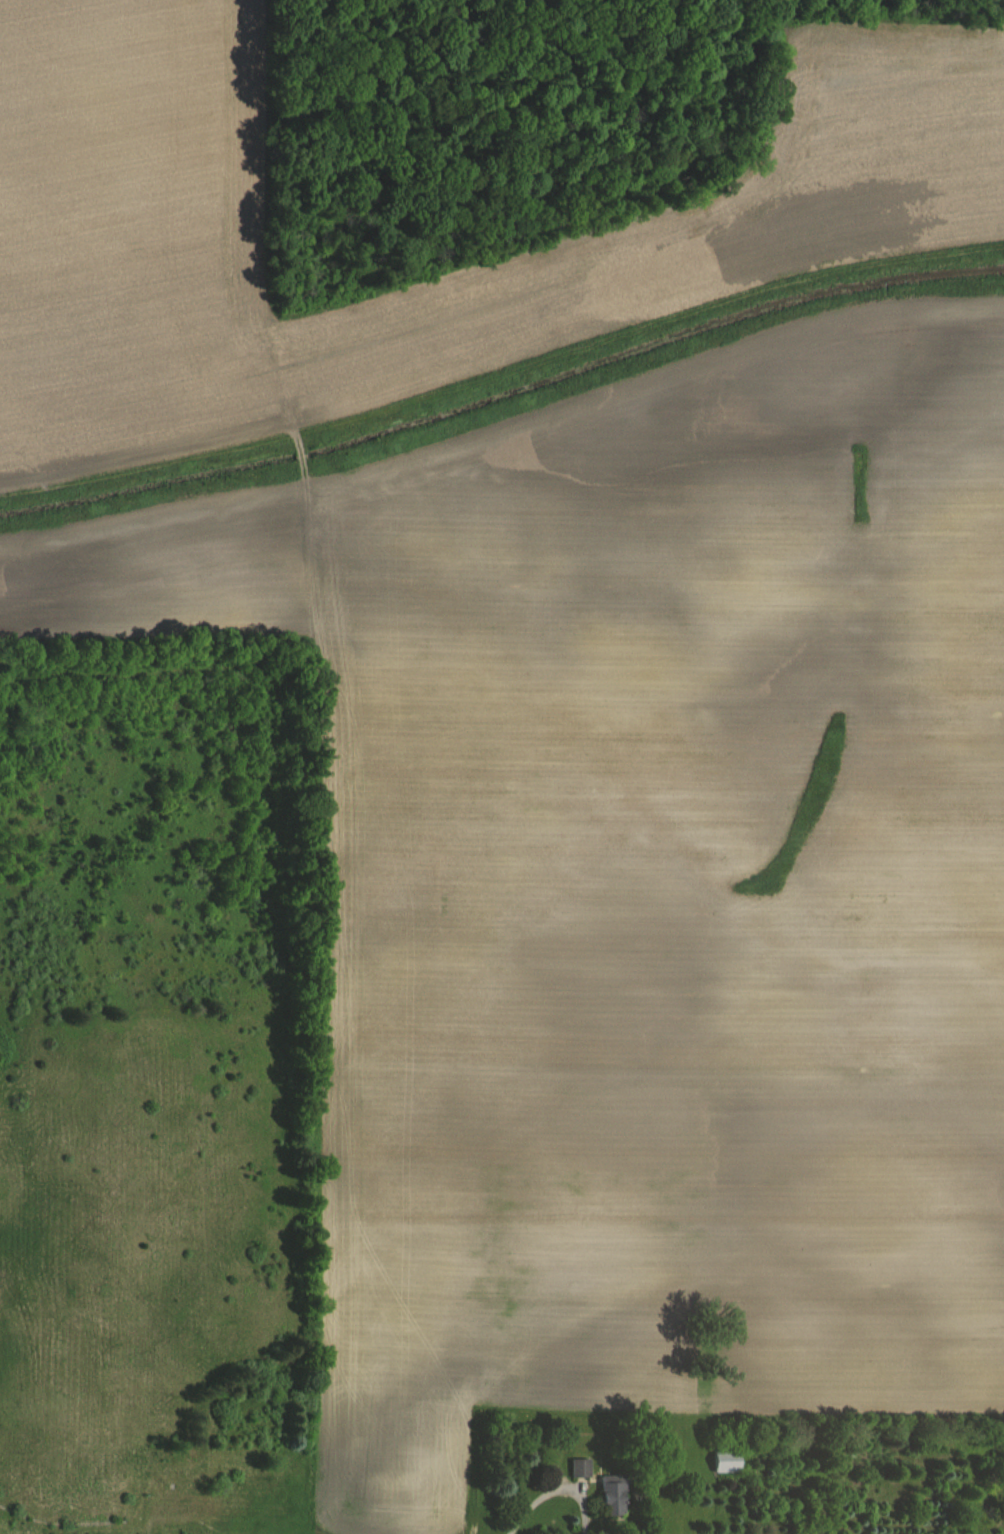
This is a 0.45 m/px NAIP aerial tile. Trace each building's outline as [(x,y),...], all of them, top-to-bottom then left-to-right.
[(743,1452),(713,1452),(713,1474),(743,1474),(743,1452)] [(592,1480),(592,1459),(573,1459),(573,1480),(592,1480)] [(605,1518),(630,1518),(630,1475),(605,1475),(605,1518)]
